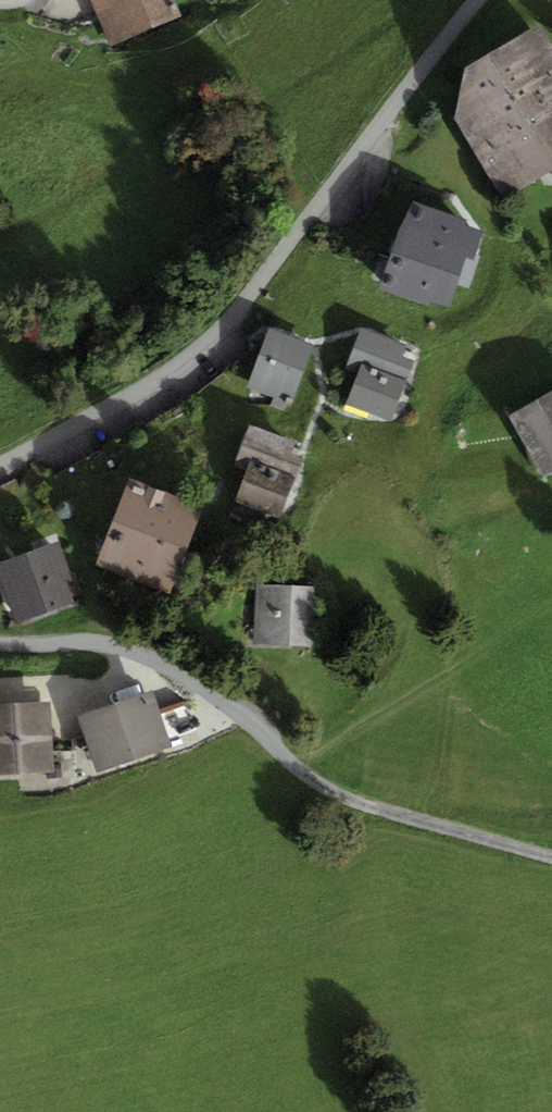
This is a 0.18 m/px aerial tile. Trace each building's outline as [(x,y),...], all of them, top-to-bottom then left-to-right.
[(113,38),(175,11),(170,0),(97,0),(113,38)] [(467,67),(456,119),(500,196),(551,167),(551,45),(541,25),(467,67)] [(468,218),(413,199),(382,287),(427,303),(428,298),(450,306),(466,259),(474,261),(484,231),(466,224),(468,218)] [(359,368),(406,386),(415,362),(401,356),(405,344),(362,328),(348,364),(359,368)] [(315,347),(272,329),(248,387),(274,397),(270,406),(288,413),(315,347)] [(406,386),(359,368),(346,404),(392,420),(406,386)] [(512,410),(545,474),(551,471),(551,390),(512,410)] [(295,442),(251,427),(238,462),(249,465),(294,482),(303,457),(291,453),(295,442)] [(294,482),(249,465),(235,502),(280,518),(294,482)] [(202,504),(131,478),(98,564),(170,591),(202,504)] [(0,561),(0,577),(17,623),(73,603),(70,593),(80,589),(62,539),(0,561)] [(320,586),(255,582),(251,643),(317,647),(320,586)] [(36,698),(35,681),(0,683),(0,701),(36,698)] [(155,699),(83,722),(98,768),(170,745),(155,699)] [(0,710),(0,780),(53,780),(53,711),(0,710)]
